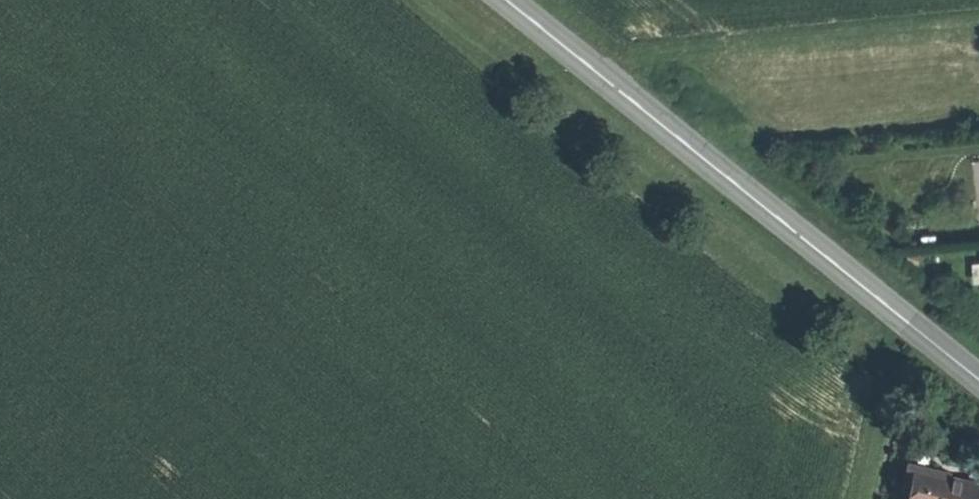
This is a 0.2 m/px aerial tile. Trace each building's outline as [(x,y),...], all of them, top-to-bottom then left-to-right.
[(905,496),(911,497),(910,498),(978,498),(978,491),(951,485),(933,481),(934,476),(911,471),(905,496)]
